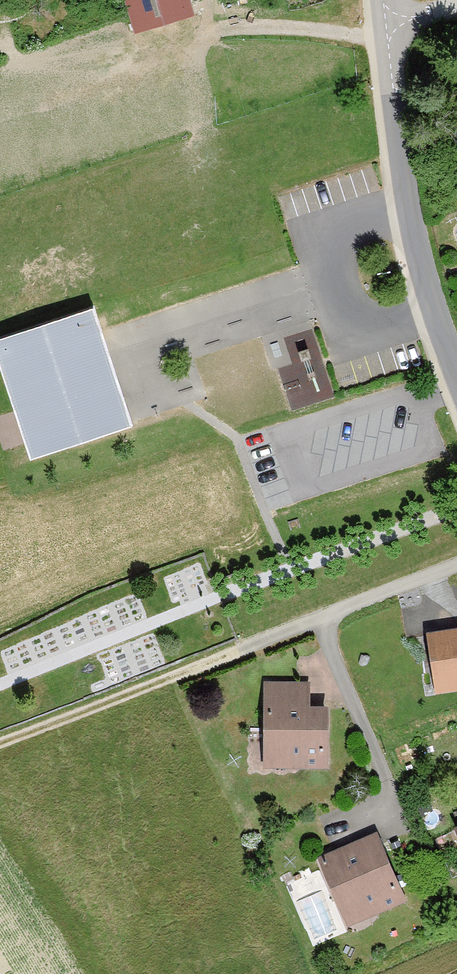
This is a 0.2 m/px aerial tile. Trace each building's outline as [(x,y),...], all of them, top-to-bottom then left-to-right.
[(135,38),(193,22),(187,0),(124,0),(135,38)] [(268,6),(267,0),(219,0),(221,12),(268,6)] [(0,340),(0,364),(32,461),(136,427),(105,333),(97,308),(0,340)] [(302,368),(285,374),(296,406),(339,391),(316,324),(290,333),(302,368)] [(424,632),(431,692),(456,689),(456,628),(424,632)] [(307,685),(261,683),(261,725),(260,771),(324,769),(326,708),(307,709),(307,685)] [(405,898),(377,835),(318,861),(344,925),(405,898)]
